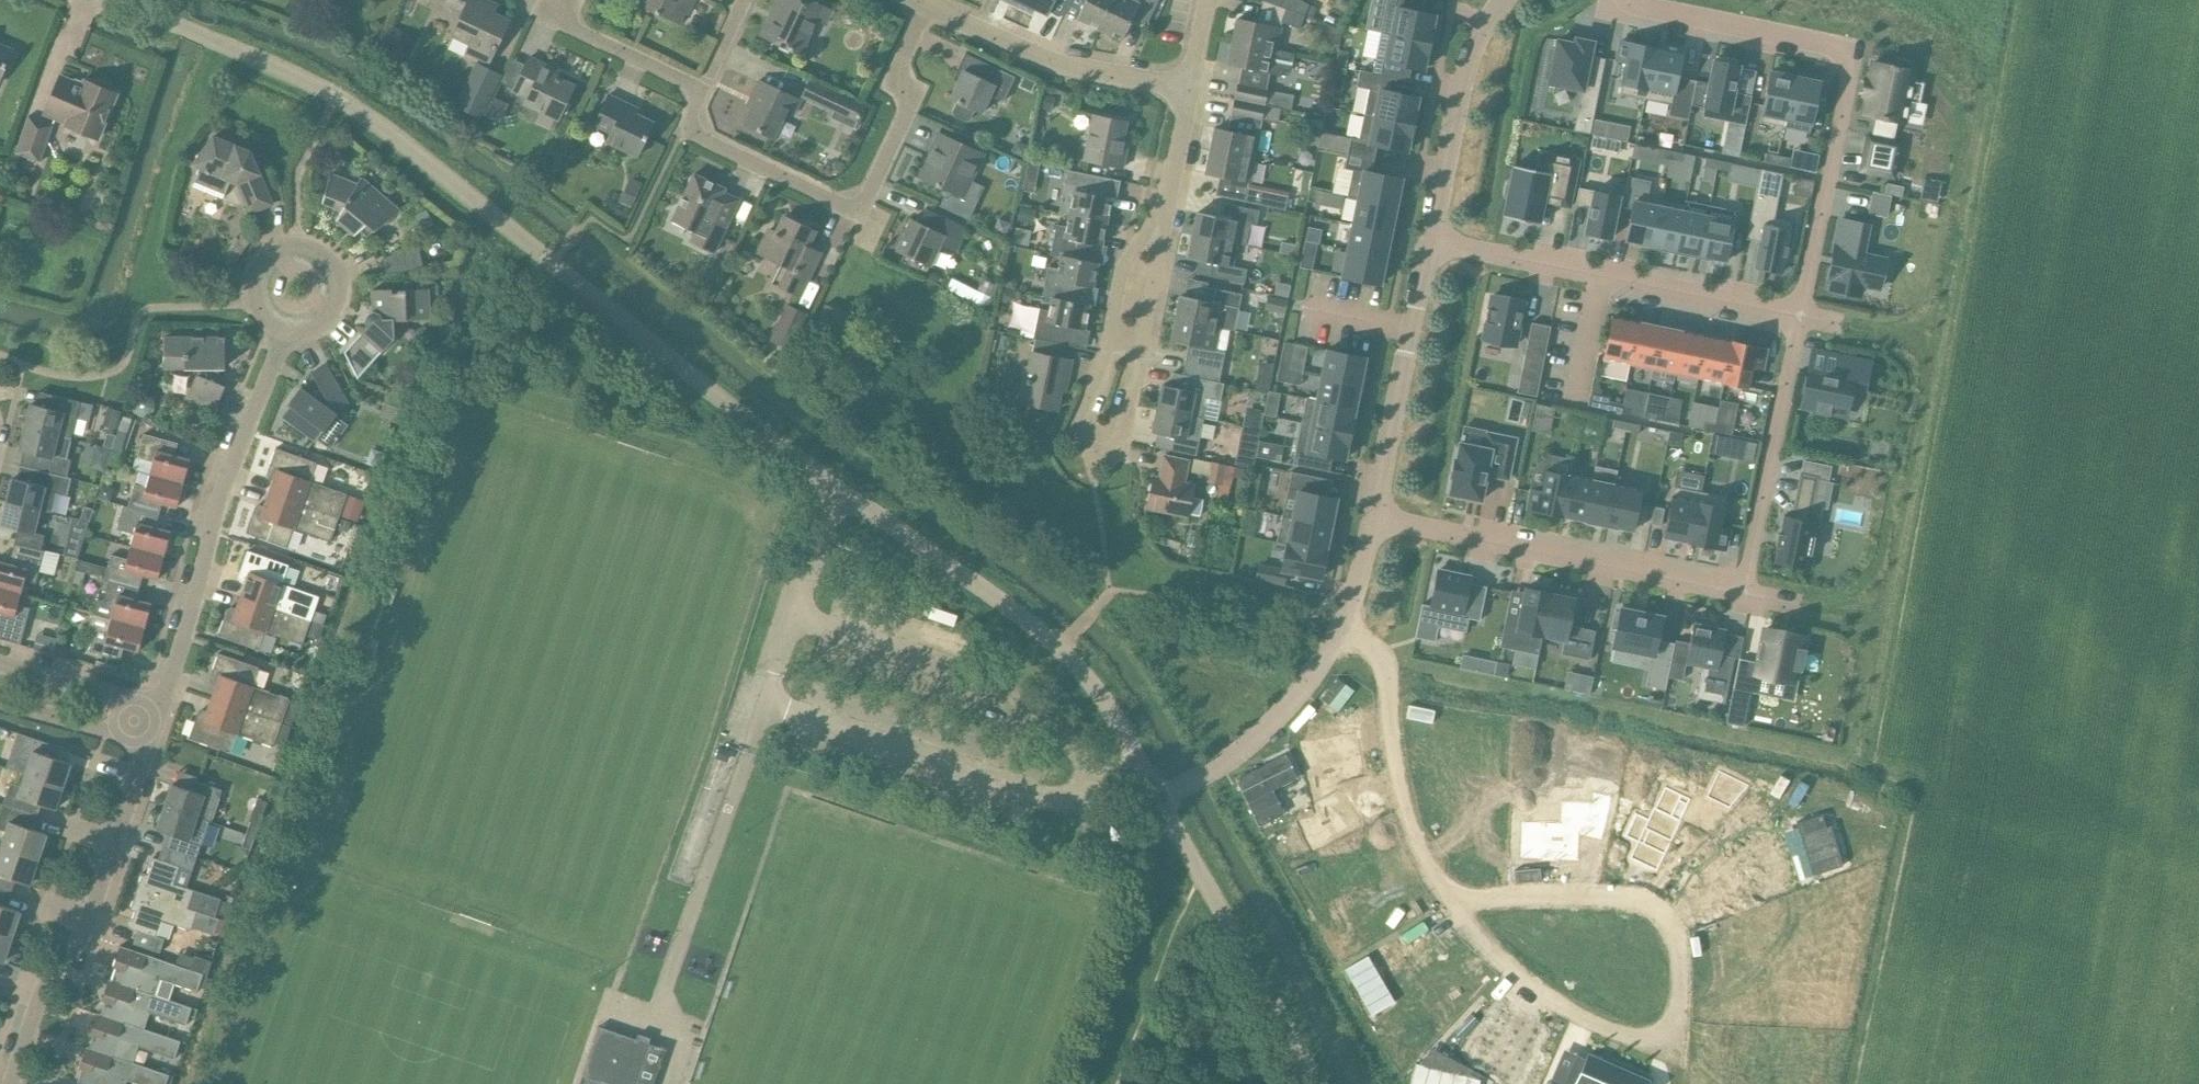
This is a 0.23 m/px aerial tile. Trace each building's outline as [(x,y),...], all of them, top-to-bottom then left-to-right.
[(443,2),(464,12),(454,35),(473,44),(469,52),(489,61),(508,22),(476,7),(479,0),(445,0),(443,2)] [(640,7),(680,25),(685,14),(687,16),(695,0),(644,0),(640,7)] [(810,0),(778,0),(761,36),(800,55),(817,20),(826,25),(833,11),(810,0)] [(1048,16),(1055,0),(1015,0),(1048,16)] [(1099,29),(1113,0),(1086,0),(1077,19),(1099,29)] [(1099,29),(1122,40),(1133,19),(1146,25),(1157,0),(1134,0),(1134,1),(1132,0),(1113,0),(1099,29)] [(1280,7),(1285,9),(1305,15),(1309,5),(1301,0),(1284,0),(1280,7)] [(1430,42),(1435,15),(1422,13),(1425,0),(1388,0),(1381,32),(1430,42)] [(1309,5),(1305,15),(1313,18),(1317,8),(1309,5)] [(1285,9),(1281,22),(1291,26),(1300,28),(1304,16),(1305,15),(1285,9)] [(1237,19),(1233,42),(1294,54),(1294,53),(1276,49),(1280,28),(1237,19)] [(385,41),(398,47),(406,31),(393,25),(385,41)] [(1360,70),(1360,71),(1373,73),(1409,81),(1412,66),(1425,69),(1430,42),(1381,32),(1373,73),(1360,70)] [(1584,90),(1593,42),(1576,38),(1575,44),(1558,40),(1553,63),(1550,62),(1547,78),(1550,79),(1549,83),(1584,90)] [(1657,48),(1621,41),(1617,61),(1627,63),(1623,83),(1621,92),(1621,94),(1647,99),(1657,48)] [(1294,54),(1233,42),(1228,65),(1271,74),(1271,73),(1279,75),(1280,70),(1290,73),(1294,54)] [(0,45),(0,80),(4,71),(13,50),(0,45)] [(1657,48),(1647,99),(1672,104),(1676,83),(1683,53),(1657,48)] [(1339,50),(1336,65),(1346,67),(1349,52),(1339,50)] [(1015,78),(965,54),(958,69),(963,72),(950,100),(957,103),(952,112),(954,117),(965,122),(970,120),(974,111),(981,114),(990,95),(1003,102),(1006,97),(1015,78)] [(551,68),(529,58),(514,91),(528,98),(525,104),(558,119),(565,106),(574,86),(548,74),(551,68)] [(1745,125),(1751,96),(1734,92),(1740,65),(1735,64),(1714,60),(1710,81),(1709,83),(1697,81),(1692,105),(1704,107),(1703,116),(1745,125)] [(477,62),(456,106),(481,118),(502,75),(477,62)] [(1866,95),(1862,114),(1876,116),(1876,117),(1872,137),(1893,141),(1895,130),(1897,121),(1904,122),(1905,116),(1908,102),(1919,104),(1924,83),(1913,80),(1915,71),(1896,67),(1896,66),(1891,65),(1891,66),(1873,62),(1869,80),(1868,80),(1865,95),(1866,95)] [(1335,66),(1333,78),(1345,80),(1347,69),(1335,66)] [(1413,124),(1414,121),(1417,122),(1421,102),(1418,102),(1419,97),(1388,91),(1391,78),(1408,82),(1409,81),(1360,71),(1357,87),(1369,90),(1364,114),(1413,124)] [(1785,127),(1795,77),(1794,76),(1794,77),(1790,76),(1791,73),(1777,71),(1776,73),(1770,72),(1760,121),(1777,125),(1785,127)] [(93,84),(85,81),(81,91),(76,88),(76,87),(76,86),(76,85),(75,85),(75,84),(74,84),(60,77),(51,97),(44,113),(45,114),(45,113),(68,123),(66,126),(97,140),(98,139),(97,138),(108,115),(116,94),(109,91),(107,85),(99,82),(93,84)] [(1024,77),(1019,86),(1032,92),(1036,82),(1024,77)] [(1795,77),(1785,127),(1810,132),(1820,84),(1820,82),(1795,77)] [(800,101),(759,81),(747,106),(752,109),(744,125),(774,139),(787,112),(794,115),(800,101)] [(810,81),(802,97),(834,112),(831,118),(861,132),(871,110),(810,81)] [(1238,84),(1235,99),(1265,105),(1268,90),(1238,84)] [(1044,94),(1041,109),(1052,111),(1054,97),(1044,94)] [(632,106),(609,95),(594,125),(612,133),(607,143),(638,157),(654,123),(629,111),(632,106)] [(1215,129),(1210,151),(1254,160),(1258,137),(1261,120),(1262,121),(1262,119),(1274,121),(1278,122),(1281,108),(1277,107),(1265,105),(1235,99),(1231,114),(1232,115),(1229,132),(1215,129)] [(1347,153),(1348,153),(1374,159),(1377,145),(1408,151),(1409,146),(1411,147),(1415,129),(1412,128),(1413,124),(1384,118),(1364,114),(1359,140),(1350,138),(1347,153)] [(1127,122),(1093,115),(1084,160),(1123,168),(1128,143),(1123,142),(1127,122)] [(54,125),(29,116),(16,153),(40,162),(54,125)] [(1595,119),(1592,135),(1593,135),(1603,137),(1605,137),(1608,122),(1595,119)] [(939,134),(919,177),(939,186),(947,190),(941,204),(956,211),(963,197),(983,153),(959,143),(939,134)] [(233,145),(229,135),(219,139),(213,137),(193,166),(193,171),(196,174),(192,186),(223,199),(231,181),(237,183),(238,184),(247,208),(253,206),(256,212),(272,205),(254,160),(248,158),(250,152),(233,145)] [(1593,135),(1591,149),(1600,151),(1603,137),(1593,135)] [(1868,136),(1861,170),(1893,176),(1900,143),(1892,141),(1872,137),(1868,136)] [(1014,155),(1024,160),(1029,148),(1020,143),(1014,155)] [(1671,159),(1672,151),(1660,148),(1658,157),(1671,159)] [(1249,183),(1254,160),(1210,151),(1206,174),(1249,183)] [(1671,159),(1683,162),(1685,154),(1672,151),(1671,159)] [(1514,165),(1510,184),(1507,183),(1504,197),(1507,198),(1503,216),(1540,223),(1544,202),(1570,207),(1579,160),(1542,152),(1538,170),(1514,165)] [(1765,161),(1777,164),(1779,155),(1766,152),(1765,161)] [(1347,196),(1366,199),(1397,206),(1402,179),(1399,178),(1372,173),(1374,159),(1348,153),(1347,153),(1344,169),(1353,171),(1347,196)] [(1777,164),(1790,166),(1792,158),(1779,155),(1777,164)] [(1719,161),(1706,158),(1704,166),(1717,169),(1719,161)] [(1717,169),(1730,172),(1731,163),(1719,161),(1717,169)] [(1028,162),(1026,172),(1038,175),(1040,165),(1028,162)] [(1782,272),(1783,268),(1792,221),(1775,218),(1783,174),(1761,169),(1747,238),(1761,241),(1756,267),(1779,272),(1782,272)] [(1061,200),(1059,212),(1069,214),(1106,222),(1111,199),(1098,196),(1102,177),(1080,173),(1067,170),(1061,200)] [(694,174),(672,221),(696,233),(690,244),(713,255),(740,199),(724,192),(725,189),(694,174)] [(332,175),(330,175),(322,203),(336,209),(330,222),(340,226),(341,225),(354,236),(367,225),(374,230),(373,231),(374,232),(396,216),(395,215),(394,215),(378,193),(377,192),(360,182),(362,179),(360,178),(354,189),(330,179),(332,175)] [(1628,177),(1622,207),(1632,209),(1630,219),(1626,241),(1653,247),(1662,201),(1647,198),(1651,181),(1628,177)] [(1887,182),(1885,193),(1902,196),(1904,186),(1887,182)] [(621,198),(619,201),(630,207),(632,207),(640,190),(628,184),(621,198)] [(1284,209),(1285,208),(1287,196),(1247,188),(1244,201),(1284,209)] [(1319,190),(1310,188),(1308,202),(1316,203),(1319,190)] [(1611,238),(1620,196),(1579,188),(1576,203),(1591,206),(1586,233),(1611,238)] [(1873,192),(1868,214),(1887,218),(1891,195),(1873,192)] [(1358,198),(1353,224),(1391,231),(1397,206),(1366,199),(1347,196),(1358,198)] [(1662,201),(1653,247),(1672,251),(1676,251),(1685,206),(1662,201)] [(1685,206),(1676,251),(1679,252),(1699,256),(1707,216),(1709,205),(1686,201),(1685,206)] [(1020,205),(1018,219),(1031,222),(1034,208),(1020,205)] [(1198,213),(1193,235),(1236,244),(1236,243),(1246,245),(1251,223),(1256,224),(1259,211),(1232,205),(1229,219),(1198,213)] [(1707,216),(1699,256),(1702,257),(1726,262),(1734,221),(1736,211),(1709,205),(1707,216)] [(967,229),(932,212),(926,226),(911,219),(896,251),(929,267),(941,242),(957,250),(967,229)] [(1106,222),(1069,214),(1066,227),(1056,225),(1050,254),(1060,256),(1063,256),(1085,261),(1088,243),(1102,246),(1106,222)] [(815,232),(784,217),(776,234),(769,230),(758,253),(781,264),(772,284),(800,298),(821,254),(807,247),(815,232)] [(998,217),(993,230),(1005,235),(1011,223),(998,217)] [(1840,219),(1828,277),(1833,278),(1831,290),(1859,296),(1862,284),(1880,288),(1886,259),(1862,254),(1868,225),(1840,219)] [(1353,224),(1347,249),(1386,257),(1391,231),(1353,224)] [(1016,226),(1013,241),(1027,244),(1030,229),(1016,226)] [(1320,244),(1322,244),(1324,230),(1309,228),(1307,242),(1320,244)] [(1193,235),(1189,258),(1206,261),(1203,275),(1217,278),(1238,282),(1243,283),(1246,270),(1231,267),(1236,244),(1193,235)] [(250,243),(242,236),(237,242),(235,245),(232,249),(230,252),(229,256),(227,260),(225,263),(235,267),(237,260),(241,254),(245,248),(250,243)] [(1282,241),(1280,252),(1295,255),(1297,244),(1282,241)] [(1320,244),(1307,242),(1305,251),(1318,254),(1320,244)] [(424,269),(418,246),(384,258),(388,275),(424,269)] [(1386,257),(1347,249),(1342,276),(1381,284),(1386,257)] [(1041,296),(1052,298),(1052,297),(1076,303),(1080,285),(1093,288),(1098,264),(1085,261),(1063,256),(1060,256),(1058,269),(1047,266),(1041,296)] [(1001,288),(1016,291),(1018,281),(1013,275),(1005,273),(1001,288)] [(438,286),(432,280),(423,280),(417,287),(417,290),(398,291),(398,294),(392,294),(391,290),(372,291),(373,312),(368,315),(365,321),(367,327),(344,353),(357,379),(394,339),(393,320),(430,319),(429,301),(432,301),(438,294),(438,286)] [(1277,282),(1275,294),(1289,297),(1291,285),(1277,282)] [(1016,291),(1001,288),(999,301),(1008,303),(1014,298),(1016,291)] [(1176,319),(1218,327),(1234,331),(1241,294),(1215,289),(1212,302),(1181,296),(1176,319)] [(977,290),(971,302),(986,309),(991,297),(977,290)] [(1268,296),(1265,310),(1285,314),(1288,300),(1268,296)] [(1492,296),(1483,339),(1515,345),(1524,302),(1492,296)] [(1089,306),(1076,303),(1052,297),(1052,298),(1049,311),(1038,309),(1032,338),(1067,346),(1071,327),(1084,330),(1089,306)] [(808,313),(787,303),(770,340),(790,350),(808,313)] [(849,316),(825,305),(811,336),(834,347),(849,316)] [(1613,317),(1604,358),(1627,363),(1631,363),(1639,323),(1639,322),(1613,317)] [(1187,358),(1183,375),(1224,384),(1224,383),(1219,382),(1225,353),(1213,350),(1218,327),(1176,319),(1172,342),(1195,346),(1192,359),(1187,358)] [(1517,392),(1537,396),(1544,361),(1551,326),(1541,324),(1532,322),(1525,357),(1517,392)] [(1639,323),(1631,363),(1635,364),(1653,367),(1661,327),(1643,323),(1639,322),(1639,323)] [(1652,368),(1650,378),(1673,383),(1675,372),(1683,331),(1680,331),(1665,328),(1661,327),(1653,367),(1652,368)] [(1683,332),(1675,372),(1696,376),(1698,377),(1707,336),(1683,331),(1683,332)] [(1707,336),(1698,377),(1723,382),(1724,382),(1732,342),(1731,341),(1707,336)] [(224,338),(166,338),(166,368),(197,368),(197,376),(189,396),(216,407),(224,387),(218,385),(218,368),(224,368),(224,338)] [(1282,368),(1290,369),(1296,344),(1287,342),(1282,368)] [(1732,342),(1724,382),(1748,387),(1763,390),(1767,368),(1763,367),(1767,349),(1732,342)] [(1327,350),(1322,376),(1360,383),(1366,358),(1327,350)] [(1071,360),(1031,351),(1028,368),(1023,367),(1020,384),(1024,385),(1021,403),(1056,410),(1063,377),(1067,378),(1071,360)] [(1847,407),(1851,386),(1864,388),(1869,362),(1838,356),(1834,377),(1809,373),(1802,407),(1816,410),(1815,413),(1816,413),(1817,410),(1829,412),(1828,416),(1829,416),(1830,413),(1831,413),(1845,416),(1846,411),(1847,407)] [(347,404),(325,366),(311,373),(322,392),(315,401),(300,390),(288,405),(293,409),(289,420),(316,440),(322,431),(323,432),(335,416),(331,413),(332,410),(333,412),(347,404)] [(1290,369),(1282,368),(1279,380),(1288,382),(1290,369)] [(1183,375),(1173,373),(1172,376),(1175,376),(1173,388),(1162,386),(1158,409),(1204,419),(1208,398),(1221,400),(1224,384),(1183,375)] [(1307,397),(1306,398),(1355,408),(1360,383),(1322,376),(1317,399),(1307,397)] [(396,408),(397,408),(403,410),(408,397),(388,391),(384,404),(396,408)] [(133,401),(132,407),(135,412),(140,415),(146,416),(152,413),(155,409),(155,402),(152,397),(147,394),(141,393),(136,396),(133,401)] [(1591,393),(1588,406),(1608,410),(1610,401),(1611,397),(1591,393)] [(58,436),(71,439),(80,402),(50,395),(46,408),(31,404),(25,428),(58,436)] [(1306,398),(1301,422),(1350,432),(1355,408),(1306,398)] [(1623,403),(1610,401),(1608,410),(1621,412),(1623,403)] [(1636,406),(1623,403),(1621,412),(1634,415),(1636,406)] [(399,423),(403,410),(397,408),(396,408),(384,404),(380,416),(399,423)] [(1267,404),(1265,414),(1276,417),(1278,406),(1267,404)] [(1537,404),(1532,429),(1549,433),(1554,407),(1537,404)] [(108,407),(104,426),(118,429),(123,411),(108,407)] [(1196,456),(1204,419),(1158,409),(1153,433),(1168,436),(1165,450),(1196,456)] [(1246,412),(1244,425),(1258,428),(1262,411),(1252,409),(1246,412)] [(1665,421),(1667,413),(1654,410),(1652,419),(1665,421)] [(1570,411),(1569,419),(1582,422),(1583,413),(1570,411)] [(1583,413),(1582,422),(1595,424),(1596,416),(1586,414),(1583,413)] [(1678,424),(1679,415),(1667,413),(1665,421),(1678,424)] [(1614,419),(1612,428),(1625,431),(1627,422),(1614,419)] [(1704,420),(1702,429),(1714,431),(1715,431),(1717,423),(1704,420)] [(1350,432),(1301,422),(1301,424),(1293,464),(1330,471),(1333,457),(1345,459),(1350,432)] [(1627,422),(1625,431),(1638,433),(1640,424),(1627,422)] [(1717,423),(1715,431),(1728,434),(1729,426),(1717,423)] [(1243,427),(1239,446),(1258,449),(1259,441),(1262,431),(1243,427)] [(41,456),(38,470),(72,479),(72,478),(67,477),(72,460),(66,459),(71,439),(58,436),(25,428),(20,451),(41,456)] [(1670,430),(1668,439),(1681,442),(1683,433),(1670,430)] [(1710,448),(1710,451),(1744,458),(1748,438),(1728,434),(1715,431),(1714,431),(1712,440),(1710,448)] [(108,433),(103,446),(113,449),(117,435),(108,433)] [(1487,475),(1508,479),(1517,438),(1488,433),(1485,448),(1460,442),(1457,458),(1454,458),(1450,478),(1452,478),(1449,494),(1482,500),(1487,475)] [(144,435),(134,471),(150,475),(183,484),(190,461),(174,457),(178,444),(144,435)] [(1258,449),(1256,456),(1280,461),(1284,446),(1259,441),(1258,449)] [(269,494),(339,518),(347,495),(310,482),(317,463),(276,448),(266,475),(268,480),(273,481),(269,494)] [(372,448),(367,461),(381,467),(386,453),(372,448)] [(111,454),(108,462),(121,466),(124,458),(111,454)] [(1187,461),(1164,456),(1159,479),(1152,478),(1146,507),(1188,515),(1188,512),(1200,515),(1204,500),(1191,497),(1193,487),(1182,485),(1187,461)] [(1212,462),(1194,458),(1191,472),(1209,476),(1208,483),(1222,485),(1222,484),(1224,485),(1220,503),(1224,504),(1232,466),(1225,465),(1226,464),(1212,461),(1212,462)] [(1592,480),(1584,521),(1606,525),(1614,485),(1617,470),(1595,466),(1592,480)] [(13,479),(7,502),(39,510),(40,509),(53,512),(57,493),(68,495),(72,479),(38,470),(34,484),(13,479)] [(1292,471),(1288,490),(1298,492),(1293,517),(1332,525),(1337,499),(1315,494),(1318,477),(1292,471)] [(1570,476),(1546,471),(1543,485),(1542,491),(1540,491),(1531,489),(1527,509),(1562,516),(1570,476)] [(1801,474),(1792,517),(1784,515),(1780,534),(1778,533),(1776,546),(1778,546),(1775,563),(1810,570),(1820,523),(1809,520),(1818,477),(1801,474)] [(135,484),(129,508),(159,516),(162,503),(177,507),(183,484),(150,475),(146,488),(135,484)] [(1592,480),(1591,480),(1592,480),(1572,475),(1572,476),(1570,476),(1562,516),(1563,516),(1563,517),(1584,521),(1592,480)] [(1606,525),(1620,528),(1633,531),(1641,490),(1615,484),(1615,485),(1614,485),(1606,525)] [(102,485),(98,497),(110,501),(112,494),(109,487),(102,485)] [(1691,543),(1701,492),(1674,486),(1664,538),(1674,540),(1690,543),(1690,542),(1691,543)] [(1701,492),(1691,543),(1726,550),(1730,530),(1719,528),(1726,497),(1701,492)] [(330,542),(339,518),(269,494),(265,507),(260,505),(255,507),(246,533),(287,548),(293,529),(330,542)] [(350,495),(343,516),(358,521),(365,500),(350,495)] [(39,510),(7,502),(1,526),(18,530),(15,543),(41,550),(44,535),(34,532),(39,510)] [(130,547),(164,556),(170,533),(155,529),(159,516),(129,508),(124,506),(117,530),(134,535),(130,547)] [(80,520),(89,523),(93,510),(84,507),(80,520)] [(1277,541),(1277,542),(1287,544),(1326,552),(1326,551),(1332,525),(1293,517),(1283,515),(1282,515),(1277,541)] [(1250,535),(1253,522),(1244,521),(1242,534),(1250,535)] [(21,593),(24,581),(36,584),(45,551),(41,550),(15,543),(9,565),(0,563),(0,588),(21,593)] [(1261,564),(1258,579),(1284,584),(1286,571),(1321,578),(1326,552),(1287,544),(1282,569),(1261,564)] [(164,556),(130,547),(127,560),(111,555),(105,579),(109,580),(139,588),(143,575),(158,579),(164,556)] [(312,622),(323,626),(327,615),(315,610),(319,597),(282,584),(289,566),(248,551),(238,577),(240,582),(245,584),(241,597),(312,622)] [(72,583),(82,586),(86,572),(76,569),(72,583)] [(1470,580),(1459,578),(1460,574),(1438,570),(1431,605),(1422,604),(1415,637),(1436,641),(1439,624),(1462,620),(1462,617),(1480,620),(1487,586),(1469,583),(1470,580)] [(136,601),(139,588),(109,580),(104,601),(97,599),(94,614),(111,619),(145,628),(151,605),(136,601)] [(1551,593),(1526,587),(1519,620),(1506,617),(1501,642),(1540,650),(1543,636),(1544,636),(1552,593),(1551,593)] [(21,593),(0,588),(0,639),(21,644),(29,609),(18,606),(21,593)] [(1556,591),(1556,594),(1552,593),(1544,636),(1565,640),(1562,654),(1590,660),(1596,630),(1569,625),(1575,598),(1570,597),(1571,594),(1556,591)] [(303,645),(307,635),(312,622),(241,597),(236,609),(232,607),(227,610),(218,636),(259,651),(265,632),(303,645)] [(932,607),(929,617),(954,626),(957,615),(932,607)] [(1668,678),(1675,643),(1674,643),(1673,644),(1658,640),(1662,617),(1649,614),(1649,613),(1635,610),(1635,611),(1621,608),(1621,611),(1620,613),(1615,611),(1612,627),(1617,628),(1617,631),(1613,647),(1653,655),(1647,684),(1664,687),(1664,688),(1664,689),(1665,689),(1668,678)] [(111,619),(94,614),(90,628),(96,629),(90,652),(120,660),(124,647),(139,651),(145,628),(111,619)] [(319,639),(323,626),(312,622),(307,635),(319,639)] [(1694,622),(1690,643),(1676,640),(1675,644),(1672,657),(1686,660),(1686,664),(1703,668),(1697,698),(1725,703),(1734,657),(1721,654),(1726,628),(1694,622)] [(1799,669),(1806,638),(1764,630),(1755,672),(1793,680),(1795,670),(1800,671),(1801,669),(1799,669)] [(57,641),(54,654),(64,657),(67,644),(57,641)] [(216,686),(212,699),(291,727),(292,725),(293,725),(300,705),(290,701),(290,700),(253,687),(260,668),(219,654),(209,680),(211,685),(216,686)] [(1481,659),(1478,672),(1494,675),(1497,662),(1481,659)] [(294,672),(292,680),(295,688),(305,691),(310,677),(294,672)] [(1585,674),(1582,692),(1590,694),(1594,676),(1585,674)] [(1743,726),(1750,692),(1733,688),(1726,722),(1743,726)] [(284,746),(291,727),(212,699),(207,712),(203,710),(198,712),(189,739),(230,753),(236,734),(274,747),(275,743),(284,746)] [(1319,816),(1303,825),(1314,848),(1362,825),(1349,800),(1340,805),(1335,779),(1360,774),(1360,775),(1362,775),(1354,735),(1353,735),(1353,736),(1304,746),(1304,745),(1302,745),(1310,784),(1311,784),(1311,783),(1313,783),(1319,816)] [(11,754),(7,767),(25,773),(63,786),(71,764),(52,757),(55,746),(26,736),(19,757),(11,754)] [(1286,754),(1236,779),(1260,826),(1285,814),(1273,790),(1298,778),(1286,754)] [(1719,770),(1706,796),(1730,807),(1749,784),(1719,770)] [(6,794),(3,804),(3,805),(15,809),(16,807),(17,807),(28,811),(32,813),(33,812),(36,802),(36,801),(56,808),(63,786),(25,773),(21,785),(20,787),(10,784),(6,794)] [(1726,855),(1684,883),(1703,912),(1755,877),(1736,848),(1735,849),(1733,845),(1772,798),(1752,781),(1749,784),(1730,807),(1705,838),(1726,855)] [(209,821),(211,822),(222,790),(218,788),(197,782),(194,792),(173,784),(165,806),(209,821)] [(1523,821),(1521,857),(1541,858),(1541,860),(1559,860),(1559,859),(1578,860),(1579,833),(1586,834),(1585,835),(1603,839),(1612,796),(1595,792),(1593,802),(1562,801),(1562,823),(1523,821)] [(1636,813),(1625,836),(1637,842),(1630,858),(1657,872),(1682,820),(1681,820),(1688,804),(1678,799),(1671,815),(1654,807),(1648,819),(1636,813)] [(6,832),(1,847),(38,860),(47,835),(11,823),(15,809),(3,805),(3,804),(0,813),(0,829),(6,832)] [(165,806),(157,830),(168,834),(164,846),(197,857),(201,843),(209,821),(165,806)] [(1826,816),(1797,826),(1813,876),(1842,866),(1826,816)] [(254,837),(250,849),(251,849),(260,825),(251,822),(246,834),(254,837)] [(1314,848),(1303,825),(1289,832),(1301,855),(1314,848)] [(242,846),(250,849),(254,837),(246,834),(242,846)] [(1109,843),(1110,843),(1107,835),(1100,838),(1105,851),(1112,849),(1109,843)] [(192,871),(197,857),(164,846),(164,847),(162,847),(158,860),(153,858),(148,875),(143,873),(137,891),(188,908),(226,921),(222,934),(226,935),(230,921),(227,920),(234,904),(194,890),(174,883),(180,867),(192,871)] [(5,891),(9,879),(30,886),(38,860),(1,847),(0,849),(0,890),(5,891)] [(188,908),(137,891),(130,910),(135,912),(129,929),(138,932),(134,944),(160,952),(164,940),(156,937),(162,920),(191,930),(192,927),(214,934),(215,932),(222,934),(226,921),(188,908)] [(12,937),(21,912),(0,905),(0,933),(12,937)] [(3,963),(12,937),(0,933),(0,962),(3,963)] [(109,980),(192,1008),(192,1007),(149,993),(154,977),(198,991),(204,973),(120,946),(113,968),(116,969),(112,981),(109,980)] [(195,955),(191,968),(207,974),(212,960),(195,955)] [(98,1013),(97,1014),(181,1042),(181,1041),(138,1027),(143,1011),(186,1025),(192,1008),(109,980),(101,1002),(104,1003),(100,1014),(98,1013)] [(1464,1050),(1507,1077),(1509,1075),(1513,1078),(1511,1081),(1516,1083),(1531,1083),(1542,1066),(1526,1056),(1526,1057),(1522,1054),(1538,1029),(1504,1007),(1490,1029),(1481,1023),(1464,1050)] [(86,1047),(169,1076),(170,1075),(127,1061),(132,1045),(175,1059),(181,1042),(97,1014),(90,1035),(93,1037),(89,1048),(86,1047)] [(636,1082),(650,1038),(638,1034),(637,1039),(624,1035),(599,1026),(579,1083),(635,1083),(636,1082)] [(169,1076),(86,1047),(79,1069),(82,1070),(77,1083),(81,1083),(126,1083),(127,1081),(137,1083),(166,1083),(169,1076)] [(1649,1081),(1588,1055),(1586,1059),(1577,1055),(1564,1083),(1648,1083),(1649,1081)]
